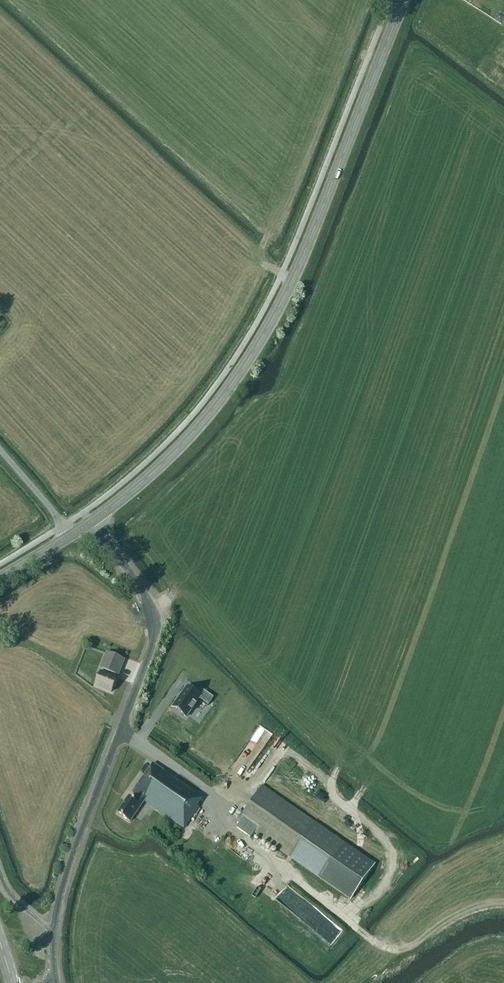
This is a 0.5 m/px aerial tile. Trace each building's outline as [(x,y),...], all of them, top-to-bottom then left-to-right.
[(103,669),(103,672),(102,674),(101,674),(96,686),(112,692),(117,680),(114,679),(115,674),(118,675),(125,660),(107,653),(101,668),(103,669)] [(214,698),(202,689),(198,695),(187,688),(173,708),(186,717),(191,710),(193,712),(197,705),(195,704),(199,699),(209,705),(214,698)] [(184,828),(199,807),(197,806),(203,798),(153,764),(133,793),(136,795),(133,800),(129,797),(118,813),(127,820),(130,822),(138,810),(145,801),(184,828)] [(238,822),(240,823),(237,828),(251,838),(254,833),(351,900),(375,865),(262,787),(238,822)]
